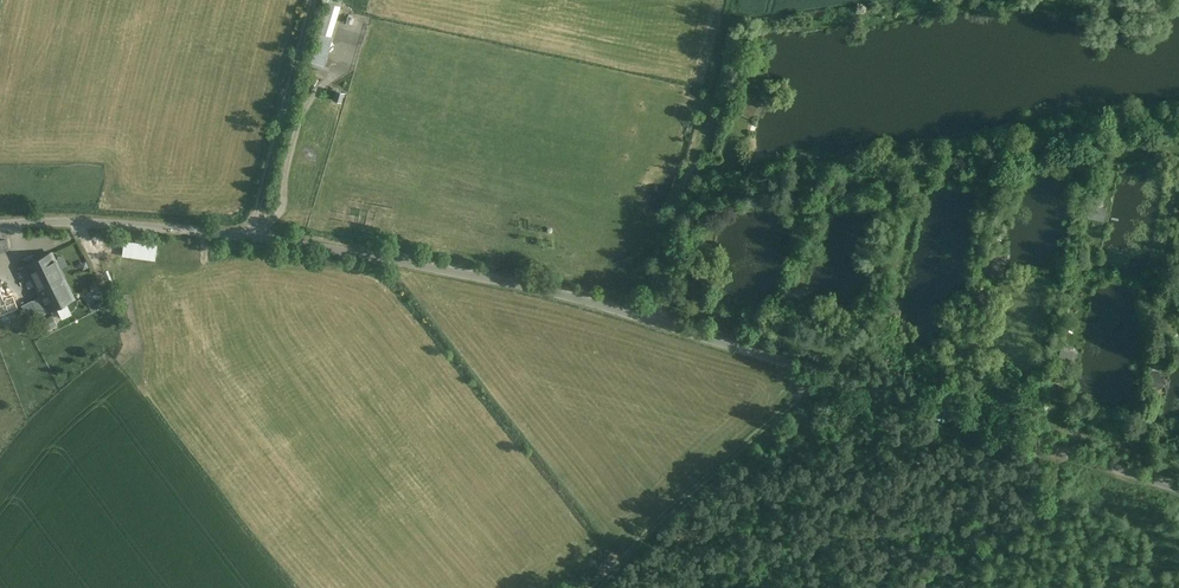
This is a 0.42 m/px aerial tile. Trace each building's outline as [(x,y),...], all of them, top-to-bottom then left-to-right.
[(327,12),(321,33),(330,36),(339,7),(330,4),(327,12)] [(321,33),(311,61),(323,65),(332,36),(330,36),(321,33)] [(336,91),(334,99),(340,101),(343,93),(336,91)] [(10,250),(6,239),(0,240),(0,253),(10,250)] [(51,254),(17,270),(22,279),(31,274),(48,310),(73,297),(51,254)]
